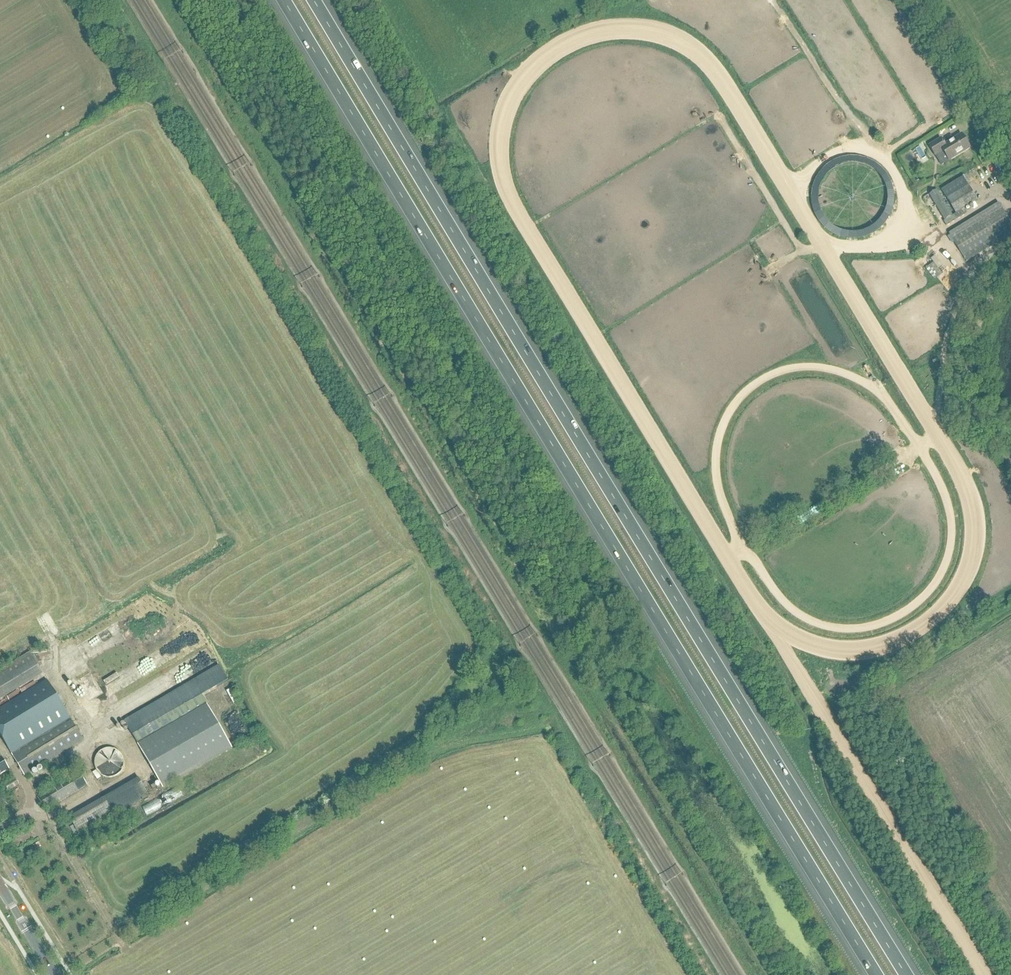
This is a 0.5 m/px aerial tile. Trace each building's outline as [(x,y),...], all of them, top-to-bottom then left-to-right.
[(941,140),(929,147),(935,157),(943,152),(949,162),(970,149),(961,135),(944,146),(941,140)] [(962,178),(941,191),(956,215),(977,202),(962,178)] [(937,191),(929,195),(944,221),(952,216),(937,191)] [(949,234),(966,262),(1010,234),(1010,223),(999,203),(949,234)] [(71,664),(90,663),(89,648),(70,649),(71,664)] [(186,680),(223,661),(217,649),(180,668),(186,680)] [(30,653),(0,671),(0,698),(42,672),(30,653)] [(123,721),(135,743),(204,705),(200,698),(226,683),(217,668),(123,721)] [(183,681),(178,673),(152,689),(157,697),(183,681)] [(72,721),(48,682),(0,711),(0,735),(25,775),(82,740),(71,721),(72,721)] [(241,685),(235,688),(242,701),(248,698),(241,685)] [(112,706),(121,698),(109,686),(100,694),(112,706)] [(136,745),(161,788),(229,749),(205,707),(136,745)] [(124,766),(124,765),(124,764),(124,762),(123,761),(123,760),(123,759),(122,758),(121,757),(121,756),(120,755),(119,754),(118,753),(117,753),(116,752),(115,751),(113,751),(112,751),(111,751),(110,751),(107,751),(106,751),(105,751),(104,752),(103,753),(102,753),(101,754),(100,755),(99,756),(98,757),(98,758),(97,759),(96,760),(96,761),(96,762),(96,764),(96,765),(96,766),(96,767),(96,768),(96,770),(97,771),(98,772),(98,773),(99,774),(100,775),(101,776),(102,776),(103,777),(104,778),(105,778),(106,778),(107,779),(109,779),(110,779),(111,779),(112,779),(113,778),(115,778),(116,778),(117,777),(118,776),(119,776),(120,775),(121,774),(121,773),(122,772),(123,771),(123,770),(123,768),(124,767),(124,766)] [(0,759),(0,776),(9,770),(2,758),(0,759)] [(45,811),(78,791),(88,785),(80,773),(71,779),(38,798),(45,811)] [(15,778),(5,786),(10,793),(20,785),(15,778)] [(147,796),(137,778),(69,819),(79,837),(147,796)] [(157,810),(193,793),(189,784),(153,802),(157,810)]
